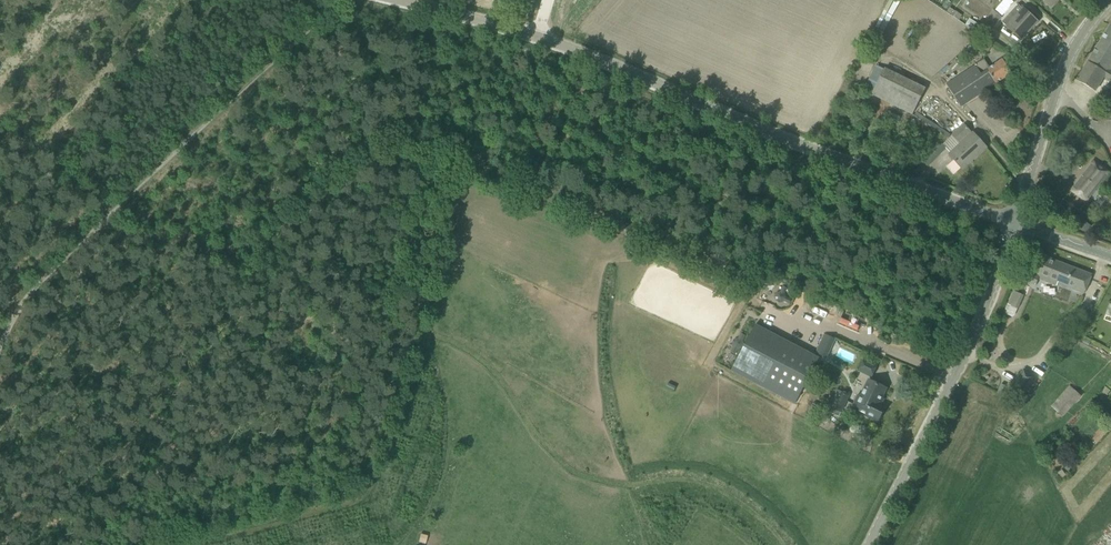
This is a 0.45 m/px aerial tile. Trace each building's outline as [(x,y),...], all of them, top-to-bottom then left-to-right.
[(1037,21),(1029,14),(1023,9),(1015,18),(1010,14),(1002,22),(1007,27),(1013,32),(1021,40),(1037,21)] [(986,19),(995,27),(1003,18),(993,10),(986,19)] [(1110,70),(1110,24),(1077,80),(1095,91),(1104,78),(1110,82),(1110,70)] [(982,38),(977,45),(988,53),(993,46),(982,38)] [(874,65),(880,51),(871,46),(864,60),(874,65)] [(960,107),(1012,74),(1006,64),(1003,60),(990,68),(984,59),(975,65),(976,65),(945,85),(954,98),(960,107)] [(913,115),(926,88),(885,69),(876,86),(872,94),(871,95),(913,115)] [(1010,121),(1003,128),(1008,133),(1014,126),(1010,121)] [(951,136),(959,144),(972,132),(964,124),(954,133),(951,136)] [(950,155),(962,169),(986,148),(973,133),(950,155)] [(1071,191),(1086,202),(1109,172),(1094,161),(1071,191)] [(916,229),(927,233),(930,226),(919,221),(916,229)] [(1051,284),(1057,286),(1058,283),(1085,294),(1088,285),(1092,275),(1036,254),(1027,279),(1037,283),(1040,276),(1052,281),(1051,284)] [(780,292),(776,293),(775,297),(776,301),(780,303),(784,301),(789,303),(791,299),(786,297),(784,293),(786,288),(782,287),(780,292)] [(1015,291),(1009,304),(1016,307),(1022,295),(1015,291)] [(1084,309),(1075,317),(1080,322),(1089,315),(1084,309)] [(734,347),(731,352),(735,354),(738,348),(741,347),(743,344),(741,340),(744,335),(741,333),(738,338),(734,340),(733,343),(734,347)] [(824,334),(821,340),(833,345),(835,339),(824,334)] [(750,335),(731,371),(795,404),(814,368),(750,335)] [(836,356),(853,363),(857,354),(840,347),(836,356)] [(859,371),(872,377),(878,365),(864,359),(859,371)] [(1010,390),(1019,396),(1021,398),(1035,378),(1024,370),(1010,390)] [(866,416),(878,422),(885,407),(881,405),(884,399),(882,398),(887,389),(868,380),(859,399),(857,398),(853,405),(867,412),(866,416)] [(1051,407),(1063,418),(1082,396),(1070,386),(1051,407)] [(830,405),(833,406),(832,407),(842,412),(850,396),(840,391),(839,392),(836,390),(830,405)] [(1095,425),(1087,436),(1096,442),(1104,431),(1095,425)]
